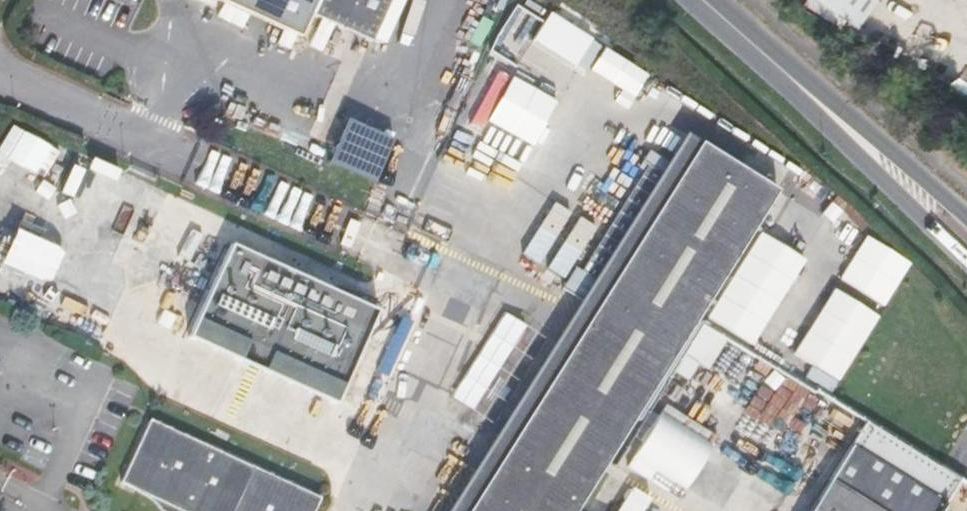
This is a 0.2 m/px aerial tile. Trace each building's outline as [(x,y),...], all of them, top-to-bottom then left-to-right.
[(315,11),(375,38),(392,0),(320,0),(315,11)] [(814,0),(804,0),(802,4),(823,19),(823,18),(839,28),(844,20),(814,0)] [(844,20),(854,27),(873,0),(814,0),(844,20)] [(490,70),(451,163),(542,203),(585,111),(490,70)] [(352,122),(333,165),(375,184),(377,185),(396,142),(352,122)] [(58,180),(71,154),(12,125),(0,148),(0,152),(58,180)] [(683,133),(449,510),(584,510),(671,371),(700,324),(781,193),(683,133)] [(181,311),(208,255),(151,228),(125,284),(181,311)] [(886,305),(912,261),(867,233),(840,278),(886,305)] [(193,340),(340,406),(381,314),(234,249),(193,340)] [(794,352),(813,364),(807,374),(833,390),(880,315),(835,287),(794,352)] [(549,338),(504,311),(452,395),(496,423),(549,338)] [(700,324),(671,371),(688,381),(700,363),(711,369),(731,342),(700,324)] [(736,349),(718,384),(803,427),(821,391),(736,349)] [(961,479),(938,466),(866,421),(810,510),(941,510),(961,479)] [(149,422),(119,485),(161,504),(163,510),(166,510),(317,510),(322,500),(149,422)] [(649,496),(632,487),(620,510),(641,510),(649,496)] [(609,505),(595,497),(587,510),(589,510),(606,510),(609,505)]
